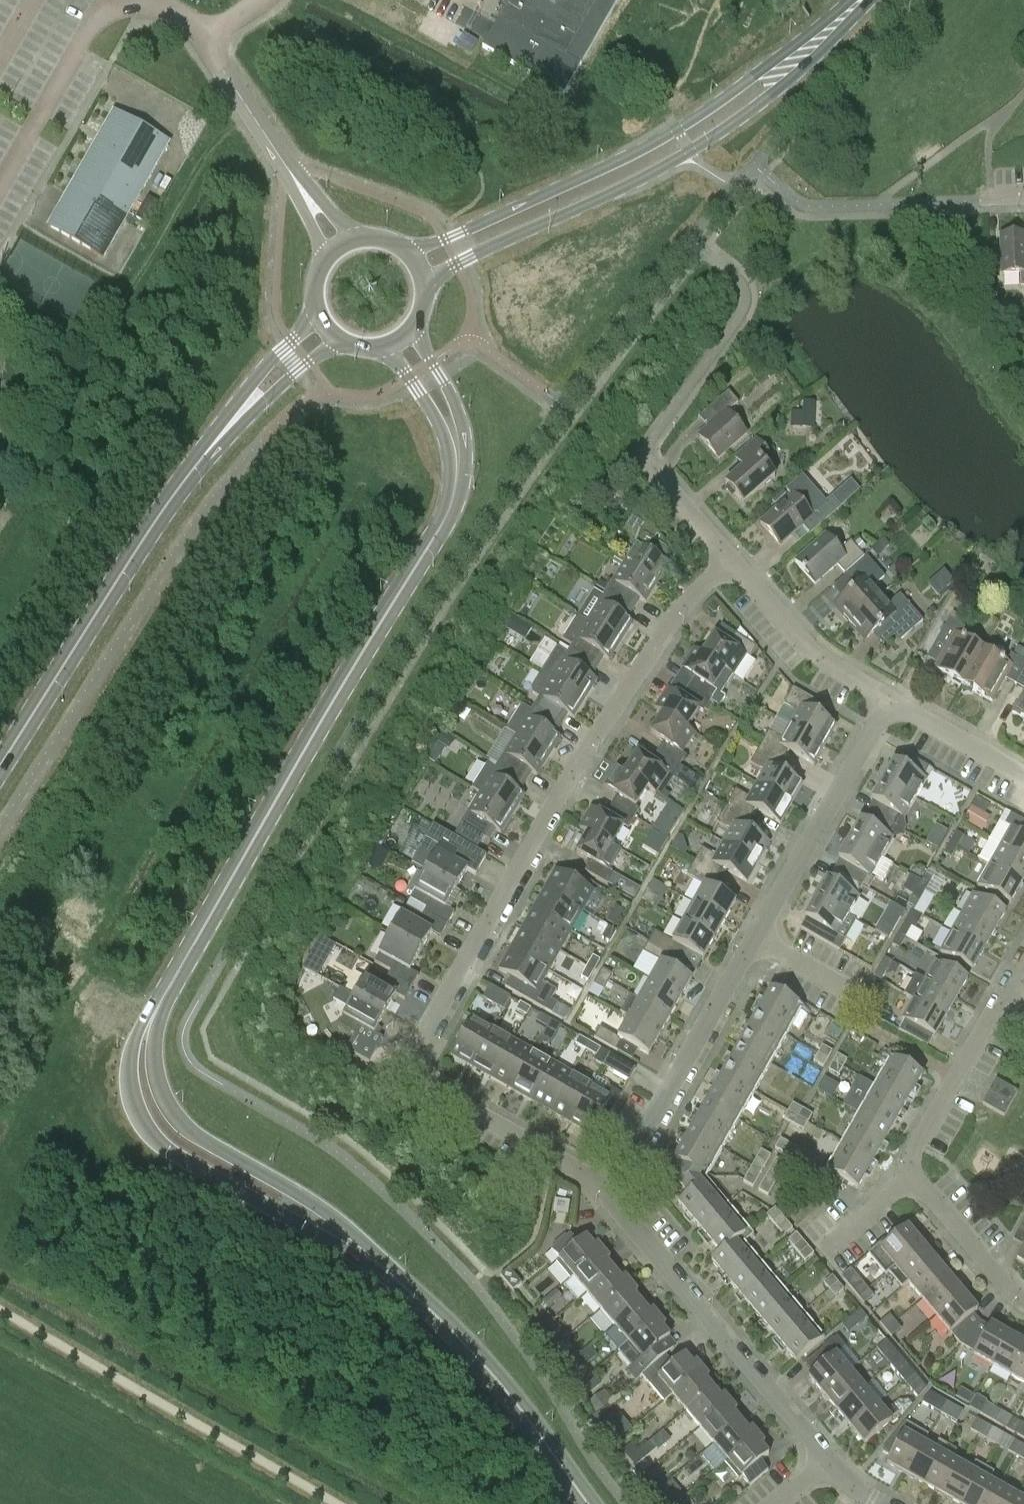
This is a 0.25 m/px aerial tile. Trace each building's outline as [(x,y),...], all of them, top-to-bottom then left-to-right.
[(564,94),(618,0),(509,0),(482,47),(564,94)] [(485,40),(493,25),(482,19),(473,33),(485,40)] [(168,142),(115,112),(68,195),(99,213),(105,203),(126,215),(168,142)] [(50,227),(102,257),(126,215),(105,203),(99,213),(68,195),(50,227)] [(134,219),(146,226),(158,204),(146,197),(134,219)] [(1002,275),(1020,274),(1020,286),(1023,286),(1023,234),(1000,235),(1002,275)] [(703,414),(712,425),(727,412),(727,413),(738,403),(728,392),(703,414)] [(746,434),(727,413),(727,412),(712,425),(699,436),(718,459),(746,434)] [(801,428),(802,413),(789,413),(788,428),(801,428)] [(744,505),(775,478),(765,466),(772,459),(756,441),(735,459),(743,469),(726,484),(744,505)] [(792,495),(760,523),(780,546),(802,527),(810,536),(840,509),(836,505),(831,500),(826,505),(801,476),(787,489),(792,495)] [(586,530),(595,521),(587,513),(578,522),(586,530)] [(669,566),(658,559),(665,549),(651,540),(654,535),(652,529),(632,516),(624,528),(640,538),(624,564),(657,584),(669,566)] [(814,585),(837,565),(845,574),(864,557),(860,552),(864,548),(858,541),(854,545),(851,541),(840,551),(826,535),(795,562),(814,585)] [(877,557),(890,546),(884,539),(871,551),(877,557)] [(834,607),(843,617),(844,616),(850,623),(881,596),(873,587),(884,577),(867,558),(845,577),(855,589),(834,607)] [(609,588),(599,582),(596,586),(629,607),(635,597),(645,603),(657,584),(624,564),(609,588)] [(595,587),(604,593),(601,596),(592,591),(577,615),(621,642),(633,623),(622,617),(629,607),(596,586),(595,587)] [(864,641),(886,622),(902,639),(922,621),(917,616),(918,615),(900,595),(889,605),(881,596),(850,623),(857,630),(855,631),(864,641)] [(709,606),(714,612),(721,607),(715,601),(709,606)] [(507,627),(521,636),(528,624),(514,615),(507,627)] [(561,641),(570,646),(568,649),(592,664),(599,655),(609,661),(621,642),(577,615),(561,641)] [(947,647),(934,670),(963,686),(983,650),(961,637),(965,629),(962,627),(965,622),(952,615),(937,640),(947,647)] [(728,629),(721,639),(715,635),(702,655),(725,670),(725,671),(733,676),(746,656),(750,659),(757,648),(728,629)] [(1017,647),(1012,656),(1011,655),(1006,663),(983,650),(963,686),(992,702),(1005,679),(1015,685),(1023,670),(1023,651),(1017,647)] [(565,654),(557,648),(541,672),(585,700),(596,681),(586,674),(592,664),(568,649),(565,654)] [(681,669),(695,678),(688,688),(710,702),(716,692),(713,690),(725,671),(725,670),(702,655),(694,649),(681,669)] [(1015,685),(1023,690),(1023,670),(1015,685)] [(541,673),(540,673),(531,688),(532,695),(538,698),(532,707),(556,722),(563,712),(573,718),(585,700),(541,672),(541,673)] [(687,729),(699,710),(703,712),(710,702),(688,688),(682,698),(668,689),(655,709),(663,714),(687,729)] [(836,726),(835,725),(811,712),(816,702),(793,689),(784,705),(797,713),(790,726),(825,746),(836,726)] [(1012,714),(1023,721),(1023,693),(1012,714)] [(530,711),(520,705),(505,730),(549,757),(560,738),(550,732),(556,722),(532,707),(530,711)] [(651,733),(664,742),(658,752),(679,766),(686,756),(682,754),(695,734),(687,729),(663,714),(651,733)] [(446,728),(453,732),(457,726),(449,722),(446,728)] [(760,748),(783,761),(788,751),(813,766),(825,746),(790,726),(782,739),(769,731),(760,748)] [(436,739),(449,748),(455,740),(442,730),(436,739)] [(486,759),(496,765),(520,780),(527,770),(537,776),(549,757),(505,730),(504,730),(486,759)] [(756,785),(791,804),(802,785),(777,770),(783,761),(760,748),(750,764),(764,772),(756,785)] [(625,772),(648,788),(648,789),(656,794),(669,774),(672,777),(679,766),(658,752),(651,762),(638,753),(625,772)] [(923,778),(929,768),(907,756),(901,766),(894,761),(883,781),(915,799),(926,780),(923,778)] [(493,769),(486,765),(471,789),(512,815),(524,796),(514,790),(520,780),(496,765),(493,769)] [(611,806),(633,819),(639,810),(635,807),(648,789),(648,788),(625,772),(617,767),(604,787),(617,796),(611,806)] [(874,815),(896,827),(901,817),(904,819),(915,799),(883,781),(872,800),(879,805),(874,815)] [(726,806),(750,820),(755,810),(780,824),(791,804),(756,785),(749,798),(735,790),(726,806)] [(470,790),(480,795),(462,823),(484,837),(491,827),(501,834),(512,815),(471,789),(470,790)] [(612,847),(613,846),(624,827),(628,829),(633,819),(611,806),(605,816),(591,808),(579,829),(588,834),(588,833),(612,847)] [(723,843),(758,863),(769,843),(744,829),(750,820),(726,806),(717,823),(730,830),(723,843)] [(963,821),(978,829),(985,815),(984,815),(971,807),(963,821)] [(1005,811),(988,841),(1023,861),(1023,822),(1005,811)] [(849,840),(882,858),(893,839),(890,837),(896,827),(874,815),(868,825),(860,820),(849,840)] [(585,872),(607,885),(615,889),(621,878),(609,872),(621,851),(613,846),(612,847),(588,833),(588,834),(576,853),(590,861),(585,872)] [(962,837),(955,833),(949,843),(956,848),(962,837)] [(974,843),(964,838),(958,848),(968,854),(974,843)] [(882,881),(892,865),(881,859),(882,858),(849,840),(838,859),(846,863),(840,873),(862,886),(868,876),(871,878),(872,875),(882,881)] [(989,866),(1022,885),(1023,880),(1023,861),(988,841),(977,860),(989,866)] [(693,865),(716,878),(722,869),(747,883),(758,863),(723,843),(716,856),(702,849),(693,865)] [(943,854),(950,859),(956,848),(949,843),(943,854)] [(467,870),(476,875),(483,863),(460,850),(458,854),(442,844),(426,872),(456,890),(467,870)] [(373,859),(383,865),(389,855),(379,849),(373,859)] [(681,872),(687,875),(691,867),(685,864),(681,872)] [(687,875),(705,885),(694,904),(725,922),(736,903),(711,888),(716,878),(693,865),(691,867),(687,875)] [(911,872),(920,877),(925,868),(920,865),(914,867),(911,872)] [(1011,904),(1022,885),(989,866),(978,886),(1011,904)] [(594,891),(590,889),(593,884),(583,878),(580,883),(556,870),(544,890),(582,912),(594,891)] [(454,914),(445,909),(456,890),(426,872),(410,900),(426,909),(424,913),(439,921),(447,926),(454,914)] [(816,898),(848,917),(859,898),(856,896),(862,886),(840,873),(835,883),(827,879),(816,898)] [(930,882),(922,878),(916,888),(924,893),(930,882)] [(907,905),(914,909),(924,893),(916,888),(907,905)] [(533,910),(571,932),(582,912),(544,890),(533,910)] [(651,906),(656,898),(646,892),(641,900),(651,906)] [(962,914),(994,933),(1005,913),(973,895),(962,914)] [(855,921),(848,917),(816,898),(805,918),(812,922),(807,932),(829,945),(839,950),(855,921)] [(683,923),(714,941),(725,922),(694,904),(683,923)] [(424,913),(422,916),(406,907),(390,935),(421,952),(439,921),(424,913)] [(522,930),(560,952),(571,932),(533,910),(522,930)] [(910,911),(897,934),(905,938),(911,928),(914,930),(922,917),(910,911)] [(951,933),(984,951),(994,933),(962,914),(951,933)] [(615,927),(617,922),(608,917),(606,922),(615,927)] [(672,942),(655,932),(649,942),(672,955),(678,945),(703,960),(714,941),(683,923),(672,942)] [(609,943),(615,932),(607,927),(601,938),(609,943)] [(511,950),(549,972),(560,952),(522,930),(511,950)] [(629,946),(634,945),(638,938),(628,932),(622,942),(629,946)] [(984,951),(951,933),(940,952),(973,971),(984,951)] [(899,949),(905,938),(897,934),(891,945),(899,949)] [(409,972),(417,959),(421,952),(390,935),(374,963),(391,972),(389,975),(403,983),(411,988),(418,977),(409,972)] [(692,979),(666,965),(672,955),(649,942),(643,952),(661,963),(650,982),(681,999),(692,979)] [(556,991),(542,984),(549,972),(511,950),(499,971),(522,984),(517,994),(565,1022),(570,1013),(550,1002),(556,991)] [(599,961),(591,957),(586,967),(593,971),(599,961)] [(883,959),(873,977),(879,981),(881,981),(891,963),(883,959)] [(924,981),(956,999),(967,980),(935,961),(924,981)] [(580,978),(587,982),(593,971),(586,967),(580,978)] [(389,975),(387,979),(370,969),(354,997),(385,1015),(403,983),(389,975)] [(612,976),(601,969),(597,976),(608,983),(612,976)] [(592,985),(603,991),(608,983),(597,976),(592,985)] [(914,976),(903,995),(913,1000),(946,1018),(956,999),(924,981),(914,976)] [(867,988),(874,992),(879,995),(885,984),(884,983),(881,981),(879,981),(873,977),(867,988)] [(639,1000),(670,1018),(681,999),(650,982),(639,1000)] [(503,1010),(510,998),(490,986),(483,998),(503,1010)] [(355,1034),(353,1038),(345,1051),(355,1056),(349,1067),(362,1075),(383,1039),(374,1034),(385,1015),(354,997),(354,998),(339,989),(338,991),(334,988),(328,998),(347,1009),(339,1025),(355,1034)] [(678,1204),(720,1254),(711,1262),(796,1363),(824,1339),(741,1239),(750,1231),(706,1179),(803,1008),(771,989),(674,1161),(662,1183),(679,1204),(678,1204)] [(629,996),(619,1014),(629,1019),(659,1036),(670,1018),(639,1000),(638,1002),(629,996)] [(921,1043),(927,1033),(935,1037),(946,1018),(913,1000),(902,1019),(905,1021),(899,1031),(921,1043)] [(530,1009),(519,1004),(515,1011),(526,1017),(530,1009)] [(538,1015),(534,1023),(545,1029),(550,1021),(538,1015)] [(471,1067),(493,1029),(472,1018),(450,1055),(471,1067)] [(629,1019),(618,1038),(600,1028),(594,1038),(617,1052),(623,1041),(648,1056),(659,1036),(629,1019)] [(556,1034),(560,1027),(550,1021),(545,1029),(556,1034)] [(834,1025),(828,1035),(838,1041),(844,1031),(834,1025)] [(491,1079),(513,1041),(493,1029),(471,1067),(491,1079)] [(574,1044),(585,1051),(590,1043),(578,1037),(574,1044)] [(511,1090),(532,1052),(513,1041),(491,1079),(511,1090)] [(595,1056),(599,1049),(590,1043),(585,1051),(595,1056)] [(818,1054),(828,1060),(832,1052),(822,1046),(818,1054)] [(531,1101),(552,1063),(532,1052),(511,1090),(531,1101)] [(828,1060),(818,1054),(813,1062),(823,1068),(828,1060)] [(635,1070),(609,1055),(603,1067),(629,1081),(635,1070)] [(833,1063),(843,1068),(847,1060),(837,1055),(833,1063)] [(890,1057),(832,1159),(828,1166),(822,1176),(841,1187),(844,1182),(857,1190),(922,1075),(890,1057)] [(550,1112),(572,1074),(552,1063),(531,1101),(550,1112)] [(843,1068),(833,1063),(828,1070),(838,1076),(843,1068)] [(570,1124),(592,1086),(572,1074),(550,1112),(570,1124)] [(829,1097),(836,1084),(824,1077),(817,1090),(829,1097)] [(1004,1116),(1018,1092),(996,1080),(982,1104),(1004,1116)] [(599,1121),(605,1125),(621,1095),(606,1086),(603,1092),(592,1086),(570,1124),(591,1135),(599,1121)] [(793,1104),(788,1112),(798,1118),(803,1109),(793,1104)] [(808,1123),(812,1115),(803,1109),(798,1118),(808,1123)] [(784,1120),(794,1125),(798,1118),(788,1112),(784,1120)] [(803,1131),(808,1123),(798,1118),(794,1125),(803,1131)] [(783,1154),(788,1144),(780,1140),(775,1149),(783,1154)] [(791,1158),(796,1149),(788,1144),(783,1154),(791,1158)] [(799,1163),(804,1153),(796,1149),(791,1158),(799,1163)] [(756,1159),(766,1164),(771,1157),(761,1151),(756,1159)] [(807,1167),(812,1157),(804,1153),(799,1163),(807,1167)] [(814,1172),(820,1162),(812,1157),(807,1167),(814,1172)] [(766,1164),(756,1159),(752,1167),(762,1172),(766,1164)] [(781,1173),(786,1165),(776,1159),(772,1167),(781,1173)] [(822,1176),(828,1166),(820,1162),(814,1172),(822,1176)] [(762,1172),(752,1167),(747,1175),(757,1180),(762,1172)] [(767,1175),(777,1181),(781,1173),(772,1167),(767,1175)] [(757,1180),(747,1175),(743,1182),(753,1188),(757,1180)] [(763,1183),(772,1189),(777,1181),(767,1175),(763,1183)] [(772,1189),(763,1183),(758,1191),(768,1196),(772,1189)] [(772,1223),(781,1216),(775,1209),(766,1216),(772,1223)] [(781,1216),(772,1223),(778,1230),(787,1222),(781,1216)] [(792,1229),(787,1222),(778,1230),(784,1237),(792,1229)] [(886,1245),(883,1242),(868,1255),(886,1275),(888,1273),(921,1244),(907,1227),(886,1245)] [(793,1248),(802,1241),(796,1234),(788,1241),(793,1248)] [(552,1251),(559,1260),(556,1263),(570,1280),(573,1278),(573,1277),(603,1252),(597,1244),(593,1247),(585,1238),(577,1244),(570,1235),(552,1251)] [(802,1241),(793,1248),(799,1255),(808,1248),(802,1241)] [(888,1273),(901,1288),(908,1283),(908,1284),(935,1261),(921,1244),(888,1273)] [(808,1248),(799,1255),(805,1262),(814,1255),(808,1248)] [(587,1294),(614,1271),(606,1262),(610,1259),(603,1252),(573,1277),(573,1278),(587,1294)] [(922,1300),(949,1277),(935,1261),(908,1284),(922,1300)] [(513,1292),(522,1284),(508,1269),(500,1277),(513,1292)] [(858,1298),(868,1289),(851,1269),(841,1277),(858,1298)] [(601,1310),(631,1285),(625,1277),(621,1280),(614,1271),(587,1294),(601,1310)] [(829,1291),(838,1284),(832,1277),(824,1284),(829,1291)] [(936,1317),(963,1294),(949,1277),(922,1300),(936,1317)] [(838,1284),(829,1291),(835,1298),(844,1290),(838,1284)] [(614,1327),(641,1304),(634,1295),(638,1292),(631,1285),(601,1310),(614,1327)] [(868,1289),(858,1298),(864,1305),(873,1296),(868,1289)] [(544,1302),(549,1308),(562,1298),(556,1291),(544,1302)] [(831,1302),(835,1298),(829,1291),(825,1295),(831,1302)] [(963,1294),(936,1317),(951,1334),(961,1345),(980,1322),(974,1314),(977,1311),(963,1294)] [(628,1343),(659,1318),(652,1310),(649,1313),(641,1304),(614,1327),(628,1343)] [(844,1333),(854,1324),(865,1315),(860,1309),(849,1318),(838,1327),(844,1333)] [(545,1329),(554,1321),(548,1314),(539,1321),(545,1329)] [(886,1331),(895,1322),(890,1316),(880,1324),(886,1331)] [(676,1347),(669,1338),(670,1338),(662,1329),(665,1325),(659,1318),(628,1343),(619,1351),(640,1377),(641,1377),(666,1356),(676,1347)] [(554,1321),(545,1329),(551,1337),(561,1329),(554,1321)] [(895,1322),(886,1331),(891,1338),(901,1330),(895,1322)] [(992,1367),(1010,1336),(990,1325),(989,1327),(980,1322),(961,1345),(974,1353),(973,1356),(992,1367)] [(1023,1354),(1023,1344),(1010,1336),(992,1367),(1011,1377),(1023,1354)] [(836,1338),(823,1349),(805,1364),(812,1373),(808,1377),(823,1394),(850,1372),(836,1355),(845,1348),(836,1338)] [(890,1366),(900,1357),(886,1341),(876,1349),(890,1366)] [(570,1364),(579,1356),(580,1356),(573,1349),(564,1356),(570,1364)] [(1011,1377),(1023,1385),(1023,1354),(1011,1377)] [(685,1355),(673,1365),(666,1356),(641,1377),(663,1403),(672,1396),(672,1395),(702,1369),(696,1362),(692,1365),(685,1355)] [(580,1356),(579,1356),(570,1364),(577,1372),(586,1364),(580,1356)] [(904,1382),(914,1374),(900,1357),(890,1366),(904,1382)] [(686,1412),(713,1389),(705,1380),(709,1377),(702,1369),(672,1395),(672,1396),(686,1412)] [(837,1411),(863,1388),(850,1372),(823,1394),(837,1411)] [(914,1374),(904,1382),(918,1399),(926,1389),(914,1374)] [(850,1427),(877,1405),(863,1388),(837,1411),(850,1427)] [(700,1428),(730,1403),(724,1395),(720,1398),(713,1389),(686,1412),(700,1428)] [(588,1404),(597,1414),(613,1401),(604,1391),(588,1404)] [(941,1414),(947,1403),(930,1393),(922,1403),(941,1414)] [(897,1414),(901,1418),(911,1406),(908,1401),(898,1402),(884,1413),(877,1405),(850,1427),(865,1444),(892,1422),(890,1420),(897,1414)] [(714,1445),(740,1422),(733,1413),(737,1410),(730,1403),(700,1428),(714,1445)] [(941,1414),(956,1422),(963,1411),(947,1403),(941,1414)] [(987,1419),(994,1408),(986,1403),(979,1414),(987,1419)] [(994,1408),(987,1419),(995,1423),(1001,1412),(994,1408)] [(598,1424),(613,1443),(622,1437),(606,1418),(598,1424)] [(978,1435),(984,1424),(977,1419),(970,1431),(978,1435)] [(727,1461),(758,1436),(751,1428),(748,1431),(740,1422),(714,1445),(727,1461)] [(984,1424),(978,1435),(986,1440),(992,1428),(984,1424)] [(904,1433),(899,1430),(881,1452),(890,1458),(886,1464),(906,1475),(923,1444),(904,1433)] [(768,1471),(761,1462),(769,1456),(761,1447),(765,1443),(758,1436),(727,1461),(724,1463),(739,1481),(742,1478),(750,1487),(768,1471)] [(938,1441),(933,1450),(923,1444),(906,1475),(924,1486),(947,1446),(938,1441)] [(1016,1457),(1022,1445),(1014,1441),(1008,1452),(1016,1457)] [(622,1452),(629,1460),(638,1452),(631,1444),(622,1452)] [(1016,1457),(1023,1461),(1023,1460),(1023,1447),(1022,1445),(1016,1457)] [(951,1460),(956,1451),(947,1446),(924,1486),(943,1496),(961,1466),(951,1460)] [(644,1459),(638,1452),(629,1460),(635,1467),(644,1459)] [(970,1471),(961,1466),(943,1496),(957,1503),(964,1503),(984,1468),(975,1463),(970,1471)] [(993,1473),(984,1468),(964,1503),(989,1503),(998,1487),(988,1481),(993,1473)] [(655,1494),(664,1486),(658,1479),(648,1486),(655,1494)] [(1017,1497),(1017,1498),(1014,1503),(1023,1503),(1023,1485),(1017,1497)] [(664,1486),(655,1494),(661,1501),(671,1494),(664,1486)] [(989,1503),(1014,1503),(1017,1498),(1017,1497),(998,1487),(989,1503)]
